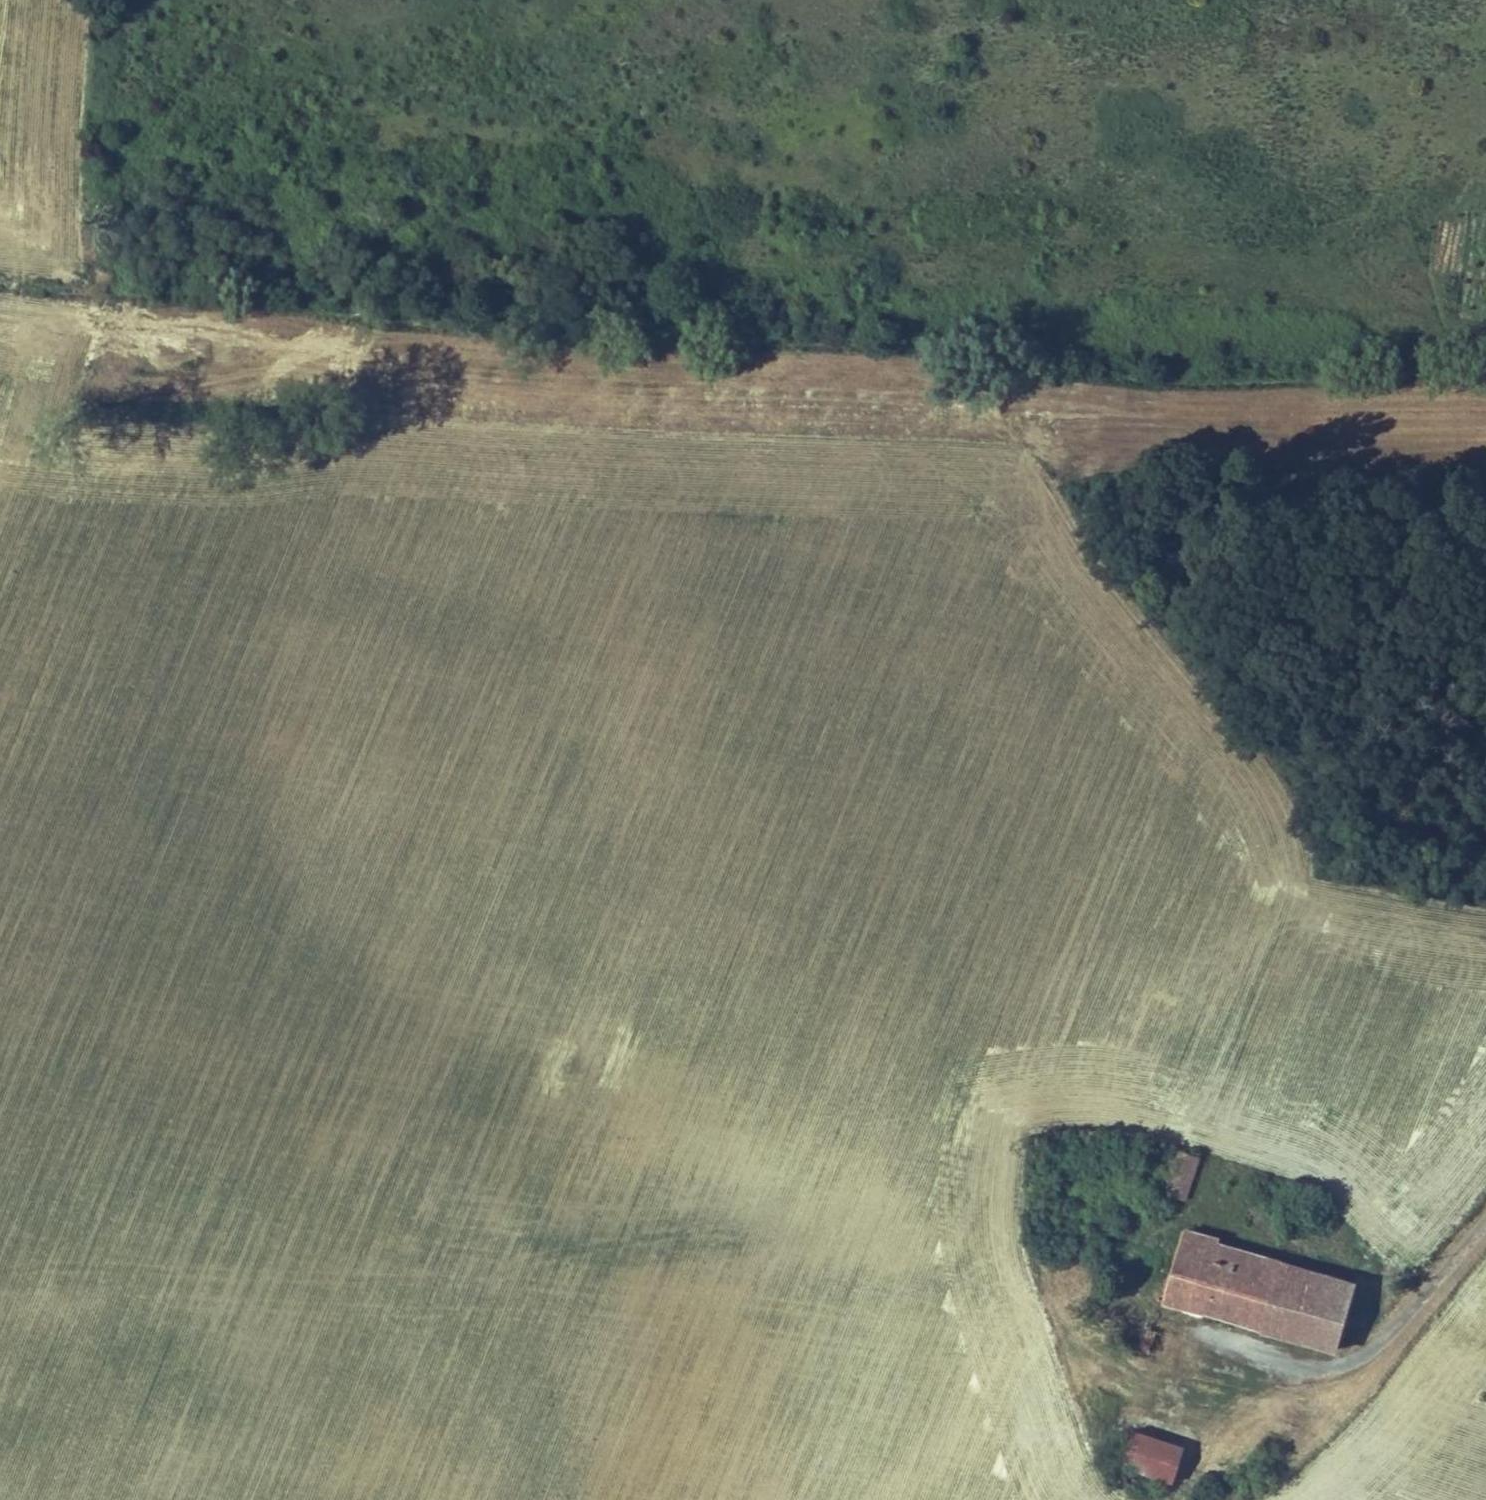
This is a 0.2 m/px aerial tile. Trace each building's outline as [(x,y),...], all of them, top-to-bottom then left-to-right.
[(1199,1159),(1178,1152),(1164,1194),(1185,1201),(1199,1159)] [(1303,1346),(1322,1278),(1216,1249),(1217,1244),(1182,1234),(1162,1307),(1202,1318),(1206,1302),(1218,1305),(1214,1321),(1303,1346)] [(1352,1286),(1322,1278),(1303,1346),(1333,1354),(1352,1286)] [(1206,1302),(1202,1318),(1214,1321),(1218,1305),(1206,1302)] [(1181,1450),(1133,1435),(1122,1470),(1170,1485),(1181,1450)]
